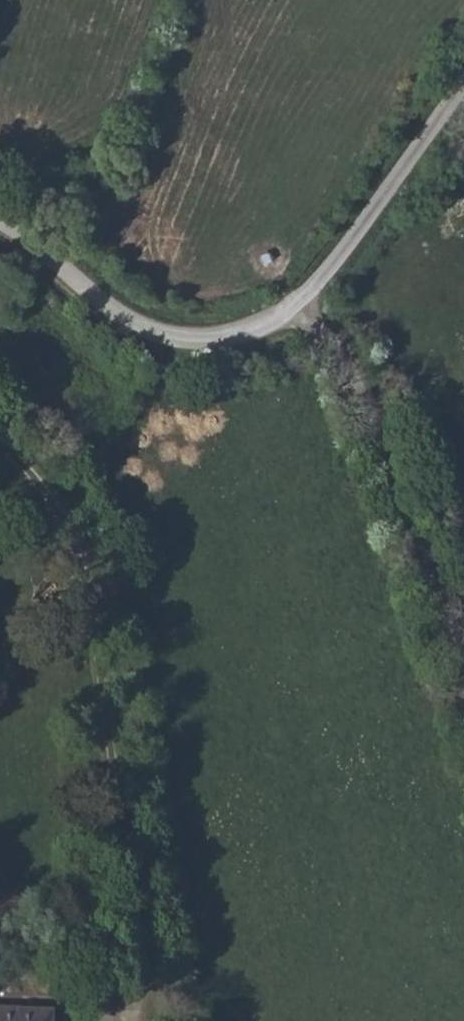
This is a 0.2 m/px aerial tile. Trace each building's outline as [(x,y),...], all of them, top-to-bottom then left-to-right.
[(48,1008),(0,1008),(0,1020),(48,1020),(48,1008)]
